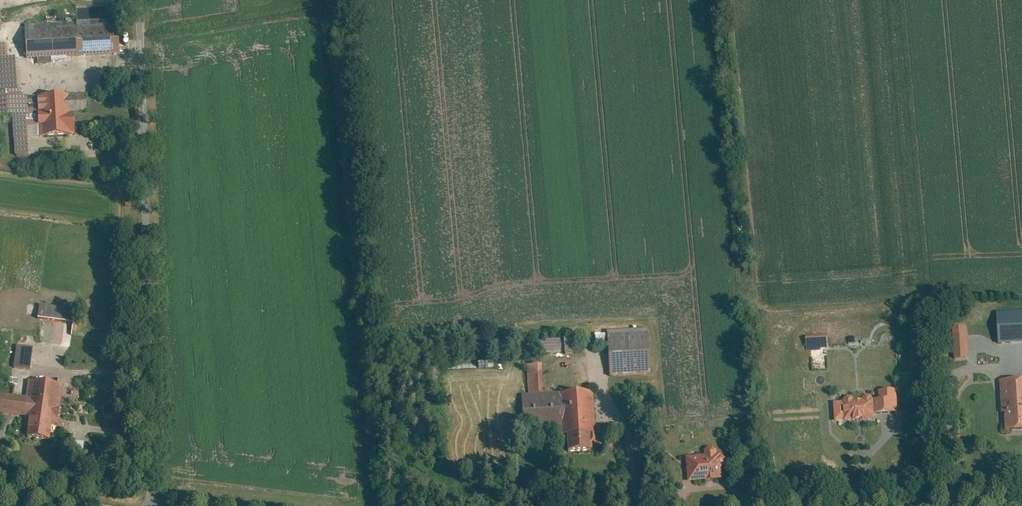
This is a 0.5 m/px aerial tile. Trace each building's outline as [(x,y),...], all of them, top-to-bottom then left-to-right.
[(24,26),(25,60),(118,55),(116,9),(78,11),(78,23),(24,26)] [(0,46),(0,117),(12,117),(14,157),(28,156),(27,130),(38,129),(38,141),(74,139),(73,114),(86,113),(85,96),(24,98),(24,91),(14,91),(13,60),(6,60),(6,46),(0,46)] [(38,306),(36,320),(73,325),(75,312),(38,306)] [(999,346),(1021,345),(1021,313),(997,314),(999,346)] [(953,330),(955,363),(969,362),(968,330),(953,330)] [(607,334),(610,379),(651,376),(647,331),(607,334)] [(537,337),(538,351),(560,349),(559,335),(537,337)] [(830,336),(809,337),(809,349),(831,348),(830,336)] [(13,369),(30,372),(32,350),(16,347),(13,369)] [(568,438),(569,455),(593,453),(592,444),(596,444),(593,394),(543,397),(541,368),(528,369),(529,396),(521,397),(523,430),(561,428),(561,438),(568,438)] [(27,420),(24,440),(49,443),(51,427),(59,428),(65,388),(28,383),(26,399),(0,395),(0,416),(27,420)] [(1007,434),(1021,434),(1021,383),(1001,383),(1002,416),(1006,416),(1007,434)] [(843,403),(845,424),(875,422),(875,417),(899,416),(897,391),(878,392),(879,402),(874,402),(870,398),(865,398),(862,401),(863,402),(855,403),(854,401),(852,399),(846,399),(844,402),(844,403),(843,403)] [(688,458),(690,485),(726,483),(725,469),(727,464),(724,460),(721,457),(718,451),(714,449),(707,451),(708,457),(688,458)]
